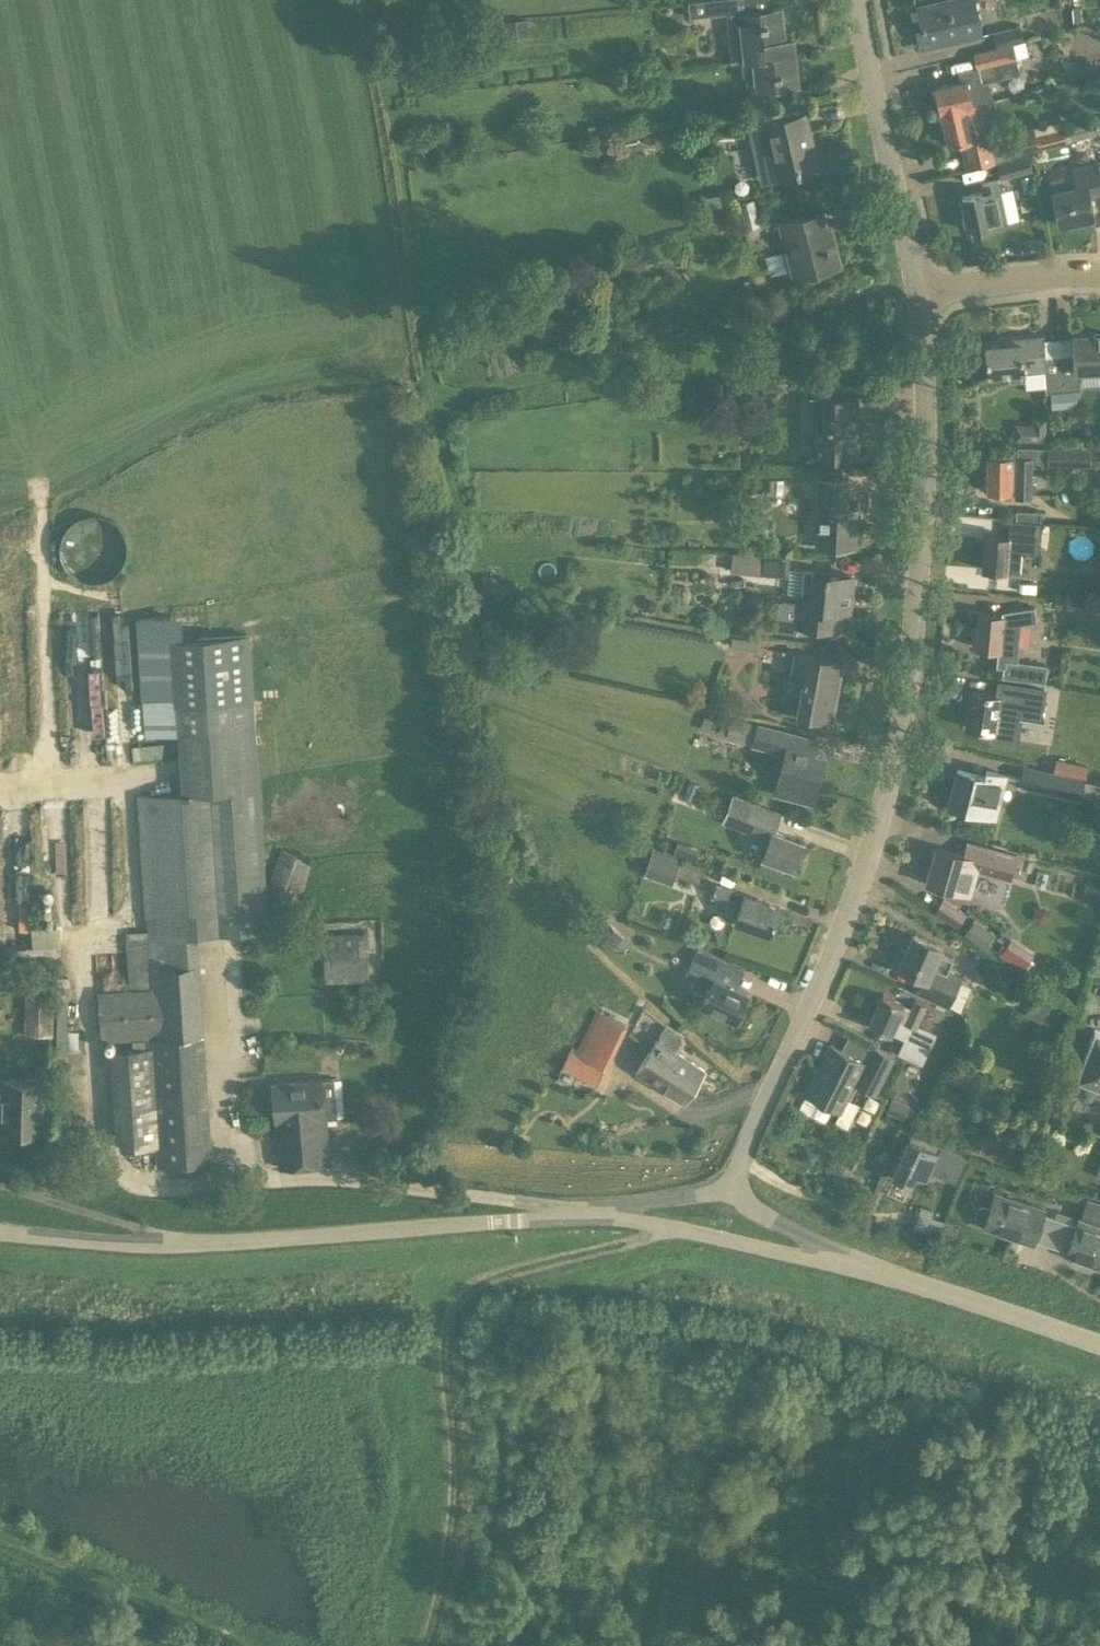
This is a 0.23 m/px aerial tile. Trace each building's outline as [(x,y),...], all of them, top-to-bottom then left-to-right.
[(755,57),(754,50),(772,48),(771,40),(785,38),(782,6),(741,10),(740,0),(711,0),(689,2),(691,18),(730,14),(735,60),(752,59),(752,58),(755,57)] [(926,46),(982,34),(974,0),(942,0),(917,6),(926,46)] [(1080,6),(1071,6),(1072,21),(1081,20),(1080,6)] [(507,39),(530,36),(527,19),(505,22),(505,23),(499,24),(501,35),(506,34),(507,39)] [(996,44),(1025,37),(1021,23),(993,31),(996,44)] [(755,57),(752,58),(752,59),(755,90),(799,85),(794,37),(785,38),(771,40),(772,48),(754,50),(755,57)] [(936,86),(941,110),(978,102),(979,104),(995,100),(990,83),(1021,74),(1017,59),(1030,55),(1025,37),(996,44),(997,47),(974,54),(977,67),(958,72),(960,81),(936,86)] [(941,110),(949,144),(960,141),(966,167),(996,161),(990,133),(986,134),(979,104),(978,102),(941,110)] [(762,122),(769,151),(775,150),(780,172),(796,168),(797,172),(819,167),(813,143),(809,144),(802,113),(762,122)] [(1005,136),(1010,157),(1067,143),(1067,141),(1097,134),(1094,123),(1064,130),(1062,121),(1005,136)] [(672,145),(669,131),(654,134),(654,135),(644,137),(646,144),(656,142),(657,148),(672,145)] [(1091,137),(1075,140),(1078,155),(1094,152),(1091,137)] [(1001,179),(1034,171),(1029,154),(997,162),(1001,179)] [(1099,194),(1099,167),(1099,161),(1073,166),(1076,184),(1053,189),(1060,223),(1095,216),(1091,196),(1099,194)] [(984,190),(962,195),(969,229),(1006,221),(997,179),(982,182),(984,190)] [(789,241),(794,240),(803,272),(841,262),(835,242),(832,242),(823,210),(783,221),(789,241)] [(1074,354),(1059,354),(1064,405),(1075,403),(1080,388),(1080,370),(1099,369),(1099,334),(1073,334),(1074,354)] [(985,345),(988,374),(1004,373),(1005,377),(1009,376),(1011,382),(1024,380),(1024,371),(1023,355),(1045,353),(1043,335),(1004,339),(1004,343),(985,345)] [(1042,355),(1043,390),(1043,393),(1051,392),(1052,406),(1064,405),(1059,354),(1042,355)] [(734,399),(734,384),(732,384),(732,379),(724,379),(724,383),(721,383),(721,399),(734,399)] [(865,393),(809,393),(809,394),(811,394),(811,425),(817,425),(817,455),(857,455),(857,423),(853,423),(853,395),(865,395),(865,393)] [(1034,439),(1034,422),(1015,422),(1015,439),(1034,439)] [(988,455),(987,490),(1011,490),(1011,489),(1015,489),(1015,498),(1033,498),(1033,465),(1049,466),(1049,464),(1091,465),(1092,448),(1048,447),(1048,448),(1018,448),(1018,457),(1011,456),(988,455)] [(816,517),(822,517),(821,546),(854,548),(856,508),(846,507),(848,479),(818,477),(816,517)] [(1041,510),(1016,510),(1016,520),(1041,522),(1041,510)] [(89,514),(85,515),(82,516),(78,518),(75,520),(72,522),(69,525),(67,528),(65,531),(63,535),(62,538),(61,542),(61,546),(60,549),(61,553),(62,557),(63,561),(65,564),(66,567),(69,570),(72,573),(75,576),(78,578),(81,579),(85,581),(88,581),(92,582),(96,582),(100,582),(104,581),(107,580),(110,578),(113,576),(116,574),(119,572),(121,569),(123,566),(125,563),(126,560),(127,556),(128,553),(128,549),(128,546),(128,542),(127,539),(126,535),(125,532),(123,529),(121,526),(118,524),(116,521),(113,519),(110,518),(106,516),(103,515),(100,514),(96,514),(92,514),(89,514)] [(983,568),(1006,570),(1020,571),(1022,552),(1040,554),(1042,522),(1041,522),(1016,520),(1010,519),(1008,536),(986,534),(983,568)] [(748,539),(748,526),(731,526),(732,539),(748,539)] [(732,571),(790,577),(792,557),(734,551),(732,571)] [(794,625),(837,630),(839,612),(848,613),(852,575),(813,570),(803,569),(800,597),(797,596),(794,625)] [(1001,613),(979,611),(977,632),(974,633),(973,643),(976,644),(976,646),(999,648),(998,666),(1004,666),(1003,677),(1046,683),(1048,665),(1018,661),(1022,625),(1038,622),(1035,606),(1002,612),(1001,613)] [(156,1147),(157,1166),(212,1162),(199,934),(268,930),(254,697),(251,635),(146,641),(151,734),(184,732),(187,792),(140,795),(148,931),(126,932),(130,990),(99,992),(102,1041),(148,1039),(148,1047),(111,1049),(115,1127),(121,1149),(156,1147)] [(732,646),(757,650),(759,640),(733,636),(732,646)] [(794,652),(790,674),(803,676),(796,714),(831,721),(842,661),(794,652)] [(100,665),(89,665),(91,708),(102,707),(100,665)] [(999,695),(971,690),(965,726),(994,731),(997,710),(1018,713),(1018,716),(1038,719),(1043,689),(1001,683),(999,695)] [(728,735),(727,736),(750,742),(755,722),(732,716),(732,717),(723,715),(720,724),(716,722),(713,731),(728,735)] [(811,757),(816,737),(758,722),(752,745),(784,754),(774,792),(811,802),(822,760),(811,757)] [(171,742),(133,746),(134,761),(172,757),(171,742)] [(1057,758),(1054,771),(1054,772),(1086,779),(1089,765),(1057,758)] [(1082,801),(1083,795),(1099,799),(1099,783),(1086,780),(1086,779),(1054,772),(1054,771),(1024,765),(1019,787),(1082,801)] [(995,816),(1006,774),(986,769),(984,776),(957,768),(948,804),(995,816)] [(723,822),(768,839),(762,856),(763,857),(759,867),(774,873),(778,862),(793,868),(803,840),(777,831),(783,812),(733,794),(723,822)] [(648,837),(648,823),(634,822),(634,836),(648,837)] [(927,881),(963,892),(970,867),(1012,879),(1019,856),(967,841),(964,854),(937,846),(927,881)] [(282,850),(268,891),(299,902),(313,860),(282,850)] [(699,881),(705,866),(682,858),(677,873),(699,881)] [(1099,902),(1099,885),(1087,882),(1083,898),(1099,902)] [(712,897),(728,903),(733,889),(717,883),(712,897)] [(734,919),(770,932),(779,907),(744,894),(734,919)] [(934,911),(958,927),(967,913),(943,898),(934,911)] [(593,932),(612,950),(625,936),(605,918),(593,932)] [(965,931),(986,944),(994,932),(973,918),(965,931)] [(326,982),(370,980),(368,933),(323,935),(326,982)] [(899,946),(892,963),(924,978),(918,991),(948,1004),(961,976),(946,970),(952,958),(939,952),(942,946),(913,934),(906,949),(899,946)] [(1012,935),(1000,952),(1023,968),(1035,951),(1012,935)] [(724,958),(699,947),(686,976),(694,980),(692,985),(705,992),(701,1002),(735,1018),(747,991),(735,986),(716,977),(724,958)] [(869,1023),(890,1033),(891,1031),(904,1037),(898,1052),(922,1063),(936,1033),(916,1024),(925,1003),(915,998),(911,1006),(882,993),(869,1023)] [(1053,1003),(1037,994),(1026,1013),(1042,1023),(1053,1003)] [(54,1035),(55,996),(26,995),(24,1034),(54,1035)] [(608,1069),(628,1025),(597,1010),(583,1041),(576,1038),(562,1067),(574,1073),(591,1081),(598,1084),(605,1068),(608,1069)] [(659,1087),(681,1053),(675,1049),(683,1035),(665,1024),(635,1071),(659,1087)] [(1099,1087),(1099,1031),(1094,1028),(1078,1071),(1091,1076),(1089,1082),(1099,1087)] [(76,1034),(72,1034),(56,1034),(56,1045),(76,1045),(76,1034)] [(830,1043),(805,1092),(840,1110),(841,1110),(835,1123),(847,1129),(859,1105),(846,1098),(853,1084),(874,1094),(879,1085),(894,1056),(880,1048),(873,1045),(872,1047),(865,1060),(841,1048),(830,1043)] [(681,1053),(659,1087),(683,1102),(704,1068),(681,1053)] [(3,1077),(1,1129),(42,1131),(44,1078),(3,1077)] [(324,1117),(325,1116),(336,1116),(333,1077),(322,1078),(272,1081),(275,1120),(276,1120),(280,1166),(327,1162),(324,1117)] [(886,1110),(904,1119),(911,1105),(893,1096),(886,1110)] [(912,1132),(893,1175),(911,1183),(916,1173),(926,1177),(929,1170),(955,1182),(966,1156),(947,1148),(912,1132)] [(1043,1212),(1044,1209),(995,1192),(989,1207),(984,1205),(978,1208),(975,1217),(978,1222),(984,1224),(983,1225),(1033,1242),(1034,1239),(1067,1250),(1065,1255),(1066,1255),(1080,1220),(1078,1219),(1076,1224),(1043,1212)] [(1066,1255),(1099,1266),(1099,1262),(1099,1204),(1086,1199),(1080,1220),(1066,1255)] [(929,1227),(940,1231),(944,1221),(933,1217),(929,1227)]
